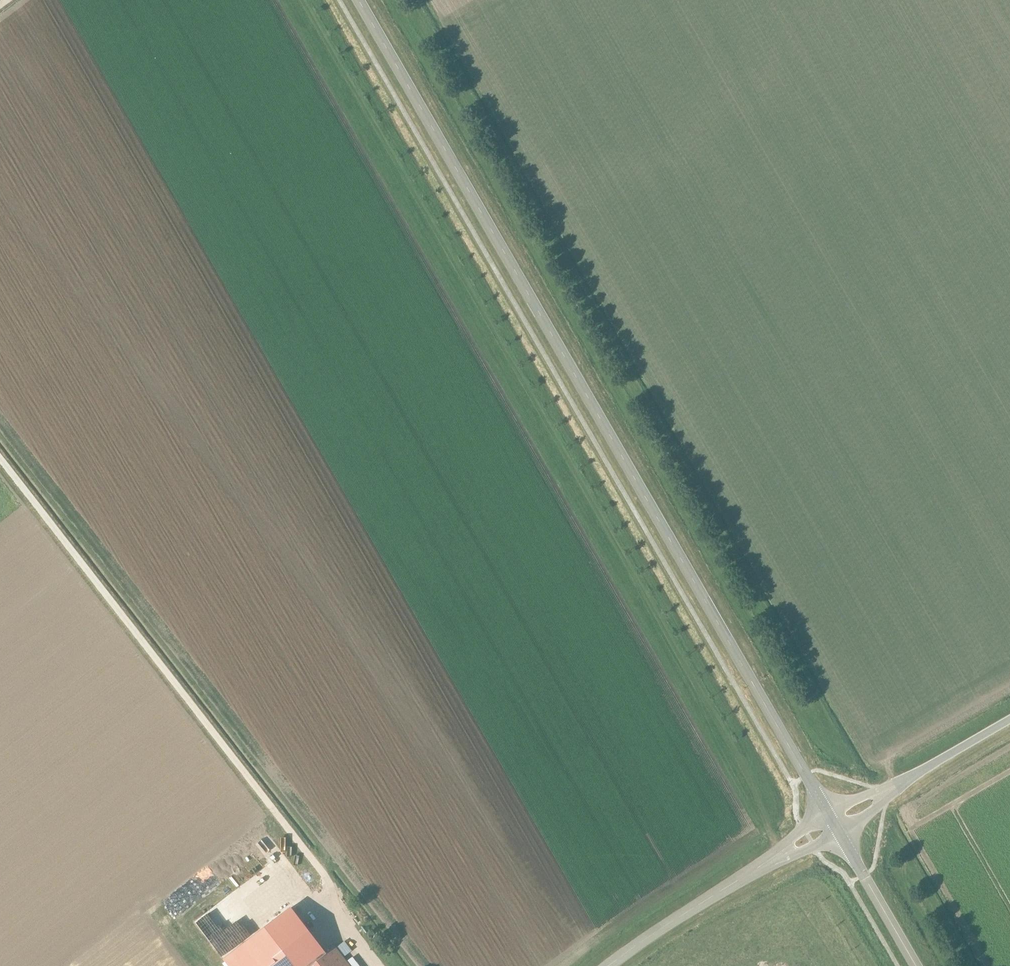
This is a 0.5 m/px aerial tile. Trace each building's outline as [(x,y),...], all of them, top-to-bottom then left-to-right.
[(261,931),(222,962),(225,965),(289,965),(261,931)] [(335,948),(311,965),(349,965),(335,948)] [(387,965),(394,965),(385,957),(382,960),(387,965)]
